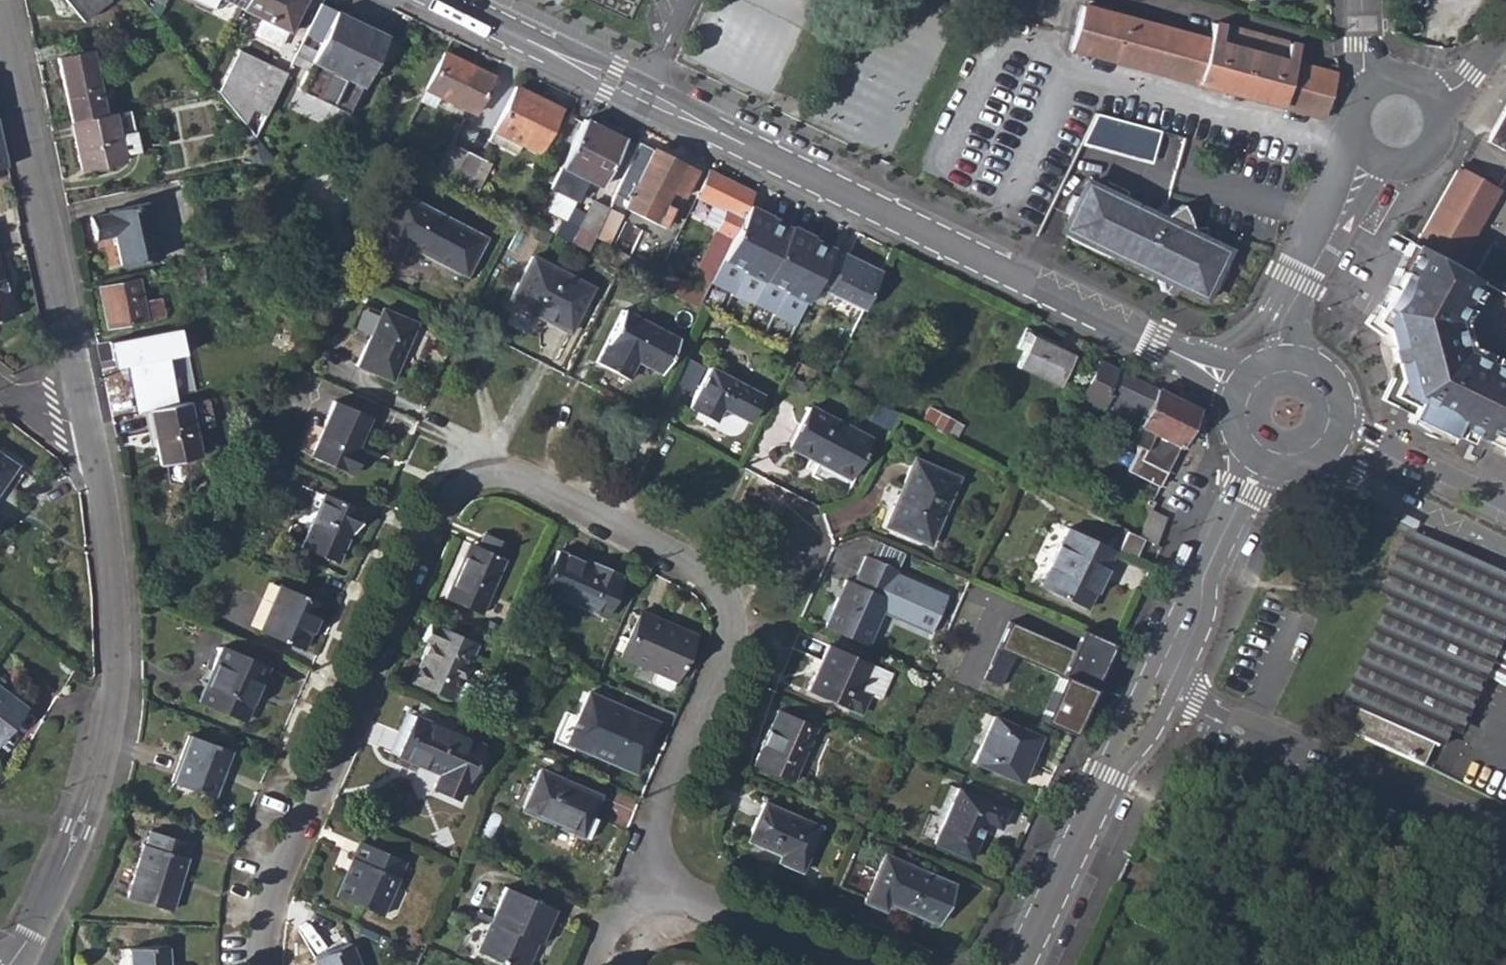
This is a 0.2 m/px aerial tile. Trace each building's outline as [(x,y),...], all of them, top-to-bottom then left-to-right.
[(83,22),(109,1),(108,0),(65,0),(83,22)] [(304,0),(245,0),(242,7),(241,9),(289,32),(304,0)] [(1080,5),(1069,48),(1325,117),(1336,73),(1294,62),(1298,45),(1212,22),(1207,39),(1080,5)] [(348,113),(385,35),(336,12),(299,90),(348,113)] [(234,24),(243,28),(246,20),(238,16),(234,24)] [(287,72),(240,51),(217,92),(255,135),(287,72)] [(70,122),(105,114),(90,52),(57,58),(70,122)] [(474,114),(493,76),(444,52),(425,90),(439,97),(474,114)] [(184,98),(196,95),(193,84),(182,86),(184,98)] [(538,154),(560,109),(515,87),(493,132),(488,141),(521,157),(525,147),(538,154)] [(420,102),(433,109),(439,97),(425,90),(420,102)] [(1486,141),(1505,151),(1505,106),(1486,141)] [(128,110),(112,113),(117,135),(133,132),(128,110)] [(1096,112),(1083,143),(1120,153),(1128,121),(1096,112)] [(112,113),(105,114),(70,122),(81,169),(123,161),(121,154),(117,135),(112,113)] [(600,187),(624,139),(583,120),(560,167),(549,188),(557,191),(575,201),(583,185),(598,192),(600,187)] [(1120,153),(1158,163),(1161,130),(1128,121),(1120,153)] [(133,132),(117,135),(121,154),(137,150),(133,132)] [(250,142),(255,165),(276,161),(257,138),(250,142)] [(453,184),(468,152),(450,143),(440,164),(423,155),(417,166),(453,184)] [(593,236),(607,242),(624,208),(653,149),(639,143),(607,208),(593,236)] [(402,159),(417,166),(423,155),(407,147),(402,159)] [(521,157),(534,163),(538,154),(525,147),(521,157)] [(682,199),(697,171),(653,149),(624,208),(662,227),(672,205),(665,202),(670,193),(682,199)] [(453,184),(475,195),(491,164),(468,152),(453,184)] [(1459,166),(1415,244),(1455,265),(1498,187),(1459,166)] [(746,207),(753,194),(708,172),(696,197),(711,203),(703,221),(716,228),(698,265),(713,272),(746,207)] [(1079,231),(1078,240),(1123,256),(1121,260),(1168,277),(1174,294),(1180,288),(1185,281),(1193,289),(1221,301),(1224,297),(1227,293),(1230,289),(1233,285),(1235,281),(1237,277),(1239,272),(1240,267),(1241,263),(1242,260),(1242,257),(1243,254),(1216,242),(1217,235),(1217,228),(1203,229),(1200,220),(1197,213),(1193,207),(1171,221),(1146,209),(1147,204),(1105,184),(1101,189),(1094,196),(1090,201),(1085,199),(1080,206),(1077,215),(1083,217),(1081,222),(1079,231)] [(549,207),(568,217),(575,201),(557,191),(549,207)] [(465,276),(485,238),(398,193),(369,251),(394,264),(405,244),(465,276)] [(593,236),(607,208),(592,200),(579,227),(561,220),(553,235),(586,251),(593,236)] [(110,211),(110,213),(91,217),(95,239),(115,235),(121,266),(161,257),(150,203),(110,211)] [(730,293),(768,218),(746,207),(713,272),(710,279),(708,283),(730,293)] [(544,230),(553,235),(561,220),(552,215),(544,230)] [(751,304),(789,228),(768,218),(730,293),(730,295),(750,305),(751,304)] [(772,314),(810,238),(789,228),(751,304),(772,314)] [(814,285),(832,249),(810,238),(772,314),(772,315),(794,326),(814,285)] [(1475,270),(1505,287),(1505,252),(1490,243),(1475,270)] [(1375,320),(1380,323),(1404,373),(1394,393),(1412,402),(1408,412),(1451,433),(1455,424),(1479,435),(1505,378),(1505,368),(1463,348),(1458,350),(1450,329),(1477,277),(1455,265),(1415,244),(1375,320)] [(863,309),(881,272),(832,249),(814,285),(863,309)] [(621,269),(626,259),(614,253),(609,262),(621,269)] [(569,332),(592,288),(531,257),(508,301),(569,332)] [(621,269),(633,275),(638,266),(626,259),(621,269)] [(11,317),(0,265),(0,320),(11,317)] [(700,274),(710,279),(713,272),(698,265),(694,272),(700,274)] [(639,278),(644,268),(638,266),(633,275),(639,278)] [(685,302),(695,307),(702,293),(708,283),(710,279),(700,274),(685,302)] [(144,301),(139,277),(96,286),(105,329),(165,317),(161,297),(144,301)] [(396,322),(398,317),(381,309),(357,366),(391,380),(412,329),(396,322)] [(660,373),(677,339),(622,309),(594,362),(625,378),(635,360),(660,373)] [(396,322),(412,329),(415,324),(398,317),(396,322)] [(1058,386),(1072,355),(1031,336),(1024,333),(1016,347),(1023,351),(1016,366),(1058,386)] [(148,362),(145,345),(112,351),(121,400),(169,391),(163,359),(148,362)] [(1144,412),(1156,389),(1098,360),(1080,400),(1100,410),(1101,407),(1136,424),(1143,411),(1144,412)] [(747,420),(760,395),(708,368),(687,407),(713,421),(720,406),(747,420)] [(1505,448),(1505,378),(1479,435),(1505,448)] [(1157,389),(1157,391),(1156,389),(1144,412),(1143,411),(1136,424),(1130,435),(1128,441),(1137,446),(1127,470),(1158,486),(1197,408),(1157,389)] [(199,458),(188,401),(152,409),(158,439),(155,440),(160,465),(199,458)] [(355,448),(369,417),(333,402),(310,456),(349,473),(359,450),(355,448)] [(848,478),(869,438),(808,407),(788,446),(848,478)] [(955,438),(962,425),(928,407),(921,420),(955,438)] [(5,482),(13,488),(25,471),(16,465),(0,455),(0,489),(5,482)] [(928,544),(956,477),(913,458),(884,525),(928,544)] [(353,531),(361,512),(322,495),(300,545),(338,561),(351,529),(353,531)] [(1153,544),(1164,518),(1149,510),(1138,536),(1141,538),(1146,540),(1153,544)] [(1397,514),(1393,522),(1410,530),(1412,527),(1414,522),(1397,514)] [(1110,530),(1123,537),(1126,530),(1113,523),(1110,530)] [(1086,609),(1114,551),(1066,528),(1038,586),(1086,609)] [(1141,538),(1138,536),(1126,530),(1123,537),(1118,549),(1133,556),(1141,538)] [(484,533),(477,547),(474,546),(468,559),(462,557),(444,598),(481,614),(505,560),(510,562),(516,547),(484,533)] [(868,558),(896,570),(903,553),(875,541),(868,558)] [(462,557),(468,559),(474,546),(468,543),(462,557)] [(1332,727),(1422,768),(1431,749),(1435,751),(1505,598),(1505,589),(1416,546),(1332,727)] [(592,562),(590,565),(557,550),(540,589),(604,617),(621,578),(619,577),(621,574),(592,562)] [(868,558),(863,556),(852,583),(844,600),(836,597),(824,627),(866,645),(880,613),(929,634),(945,595),(894,573),(896,570),(868,558)] [(844,579),(836,597),(844,600),(852,583),(844,579)] [(301,650),(321,604),(278,586),(259,631),(301,650)] [(956,608),(963,611),(969,597),(962,594),(956,608)] [(674,681),(694,634),(639,610),(620,657),(655,672),(652,680),(653,684),(666,689),(670,688),(673,680),(674,681)] [(460,679),(476,644),(428,623),(421,639),(428,642),(410,682),(452,699),(453,696),(467,702),(474,685),(460,679)] [(1113,643),(1080,628),(1072,646),(1105,661),(1113,643)] [(1072,646),(1042,632),(1029,659),(1060,673),(1041,720),(1070,733),(1105,661),(1072,646)] [(820,660),(825,662),(832,646),(827,645),(820,660)] [(243,721),(267,667),(219,646),(209,670),(215,673),(202,703),(243,721)] [(892,673),(871,664),(832,646),(825,662),(820,660),(807,690),(851,710),(860,714),(868,695),(880,700),(892,673)] [(196,700),(202,703),(215,673),(209,670),(196,700)] [(25,707),(0,688),(0,740),(25,707)] [(648,741),(656,722),(587,693),(566,743),(628,770),(638,745),(633,743),(636,736),(648,741)] [(792,782),(815,727),(777,710),(753,765),(792,782)] [(458,799),(481,745),(414,716),(397,756),(425,769),(426,765),(440,772),(438,774),(432,788),(458,799)] [(1027,760),(1038,735),(991,716),(972,761),(1020,782),(1029,761),(1027,760)] [(213,798),(230,751),(188,735),(172,778),(189,784),(192,790),(213,798)] [(1027,760),(1029,761),(1040,736),(1038,735),(1027,760)] [(628,770),(634,772),(645,748),(648,741),(636,736),(633,743),(638,745),(628,770)] [(425,769),(438,774),(440,772),(426,765),(425,769)] [(587,816),(597,795),(539,770),(521,809),(576,834),(585,815),(587,816)] [(171,782),(192,790),(189,784),(172,778),(171,782)] [(999,828),(1007,810),(956,788),(933,843),(970,859),(985,822),(999,828)] [(801,871),(820,826),(763,803),(747,840),(781,854),(778,861),(801,871)] [(183,856),(188,841),(149,830),(144,844),(142,844),(126,897),(171,911),(178,886),(174,885),(176,875),(180,876),(186,856),(183,856)] [(379,915),(403,861),(359,842),(352,860),(356,861),(349,877),(345,875),(336,896),(379,915)] [(936,922),(952,883),(883,854),(863,901),(883,910),(886,901),(936,922)] [(345,875),(349,877),(356,861),(352,860),(345,875)] [(554,908),(503,887),(490,918),(488,922),(475,951),(507,964),(523,964),(533,941),(537,943),(538,944),(554,908)] [(473,916),(488,922),(490,918),(475,911),(473,916)] [(528,964),(537,943),(533,941),(523,964),(528,964)] [(349,943),(313,957),(316,964),(358,964),(349,943)] [(130,964),(168,964),(166,944),(129,947),(130,964)]
